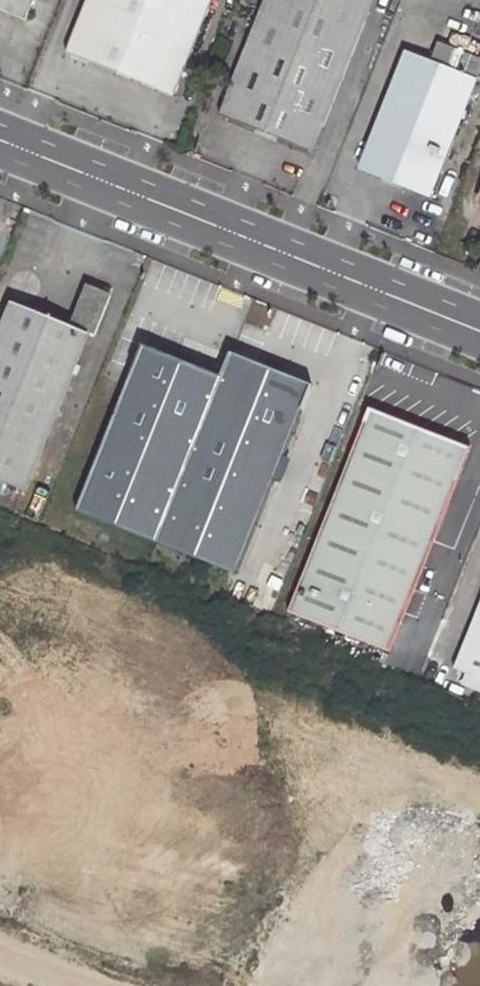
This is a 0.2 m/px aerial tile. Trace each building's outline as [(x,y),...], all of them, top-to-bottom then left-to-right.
[(36,23),(43,0),(0,0),(0,11),(36,23)] [(211,0),(88,0),(67,53),(172,95),(211,0)] [(217,114),(311,152),(371,0),(264,0),(217,114)] [(479,68),(479,46),(441,31),(428,62),(403,53),(357,169),(429,197),(479,68)] [(0,326),(0,481),(5,484),(26,492),(88,336),(93,338),(110,297),(84,287),(67,328),(8,305),(0,326)] [(77,509),(235,573),(309,387),(152,323),(77,509)] [(388,650),(468,451),(368,411),(289,610),(388,650)] [(454,669),(479,680),(479,604),(454,669)]
